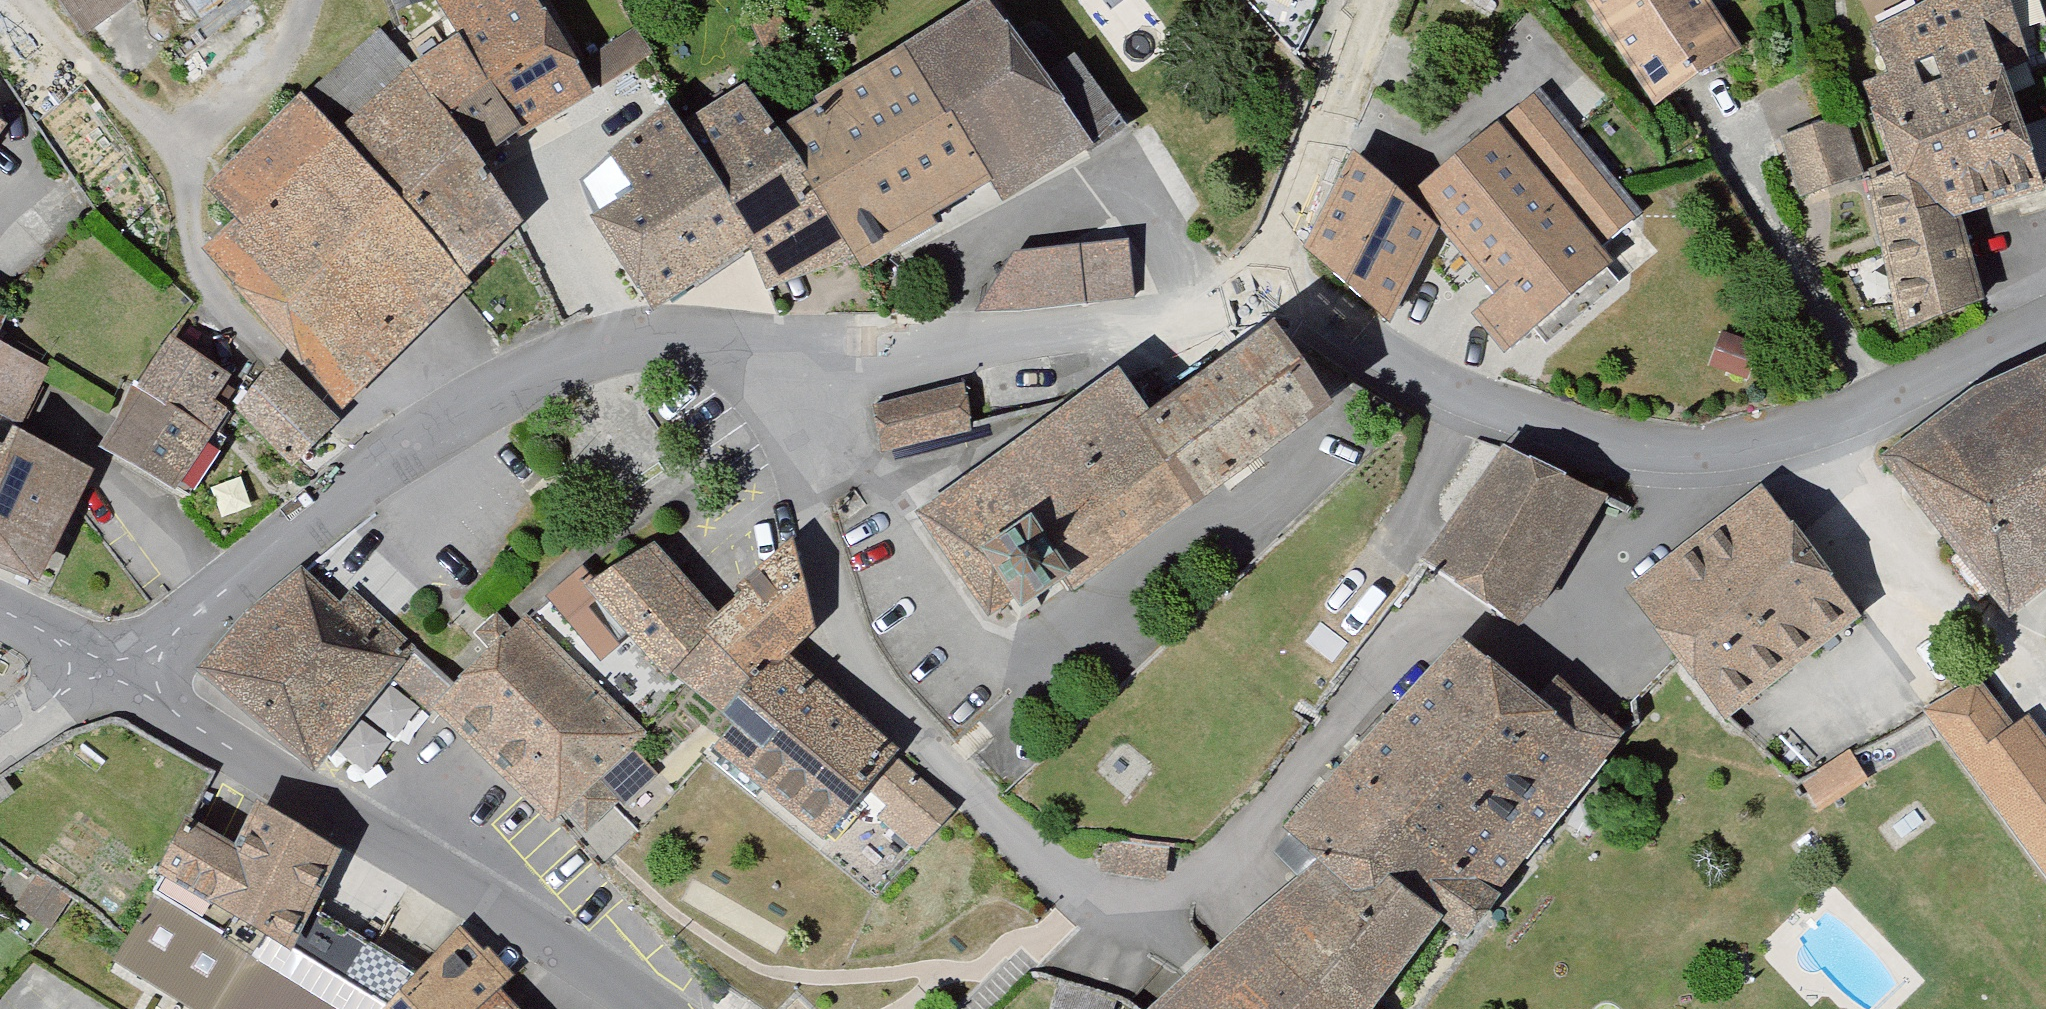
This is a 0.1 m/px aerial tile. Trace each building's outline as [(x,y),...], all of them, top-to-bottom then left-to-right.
[(97,38),(150,0),(70,0),(97,38)] [(359,409),(488,285),(481,275),(538,221),(505,151),(604,97),(652,59),(634,35),(594,60),(552,0),(452,0),(448,3),(469,33),(417,66),(355,127),(312,92),(221,188),(250,213),(211,249),(359,409)] [(669,312),(767,252),(788,322),(1007,178),(1020,199),(1108,142),(1014,0),(978,0),(795,120),(757,88),(695,127),(684,109),(619,149),(645,192),(608,215),(669,312)] [(1317,10),(1322,0),(1295,0),(1317,10)] [(1666,112),(1757,51),(1723,0),(1594,0),(1592,1),(1666,112)] [(1924,339),(1998,306),(1973,214),(2045,192),(2045,119),(2020,67),(2045,54),(2024,0),(1945,0),(1877,32),(1904,72),(1871,85),(1914,178),(1879,190),(1924,339)] [(1485,315),(1518,354),(1629,262),(1613,242),(1642,219),(1542,99),(1431,191),(1368,156),(1316,251),(1368,280),(1400,322),(1455,229),(1510,295),(1485,315)] [(14,134),(0,115),(0,154),(14,134)] [(1785,142),(1807,205),(1872,183),(1850,120),(1785,142)] [(1023,252),(981,315),(1141,306),(1138,246),(1023,252)] [(12,303),(0,296),(0,326),(12,303)] [(55,582),(110,469),(38,422),(59,370),(0,332),(0,558),(55,582)] [(125,448),(200,496),(234,441),(227,435),(244,409),(310,474),(348,422),(282,358),(264,386),(192,341),(125,448)] [(1074,608),(1333,424),(1274,342),(1152,429),(1118,382),(916,525),(991,629),(1009,616),(1022,634),(1069,601),(1074,608)] [(2024,616),(2045,598),(2045,369),(1992,387),(1898,465),(2024,616)] [(879,410),(888,459),(983,441),(973,392),(879,410)] [(1517,434),(1437,561),(1538,625),(1619,499),(1517,434)] [(1775,485),(1637,588),(1734,718),(1873,615),(1775,485)] [(659,531),(604,584),(741,727),(732,749),(847,839),(878,798),(894,810),(881,827),(930,866),(967,819),(908,773),(914,750),(808,663),(834,632),(809,546),(738,614),(659,531)] [(228,674),(329,759),(400,675),(427,697),(453,666),(360,589),(349,603),(313,573),(228,674)] [(448,707),(567,822),(655,731),(536,617),(448,707)] [(1453,918),(1484,940),(1639,728),(1571,676),(1562,689),(1477,641),(1304,832),(1330,860),(1170,1008),(1391,1008),(1453,918)] [(2045,864),(2045,726),(2038,716),(2022,728),(1988,681),(1938,717),(2045,864)] [(505,957),(495,964),(466,936),(432,970),(320,911),(356,849),(277,800),(256,841),(205,813),(175,874),(184,879),(128,969),(201,1008),(555,1008),(505,957)] [(1185,850),(1115,839),(1110,873),(1179,884),(1185,850)] [(1073,980),(1063,1008),(1125,1008),(1129,999),(1073,980)]
